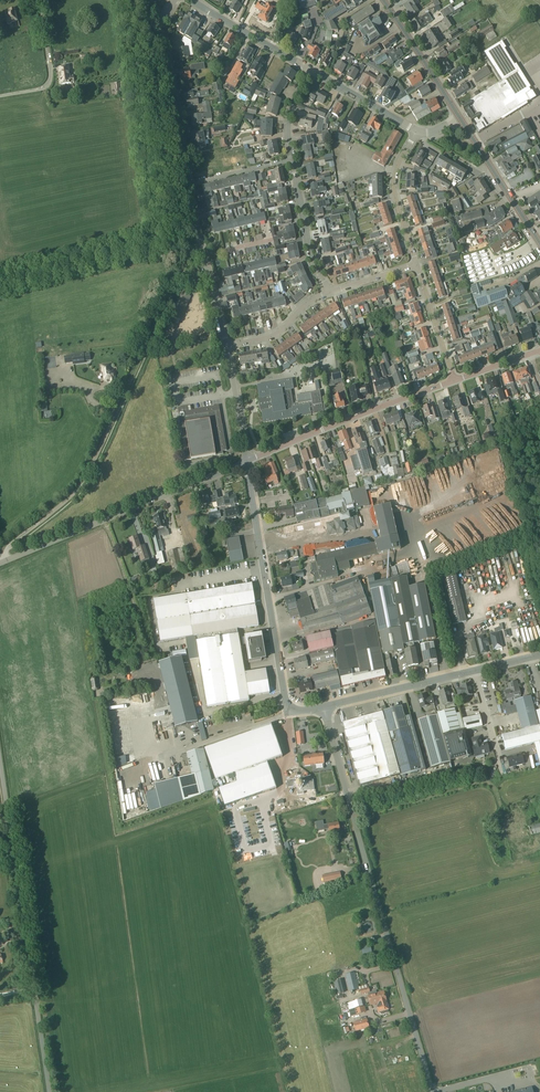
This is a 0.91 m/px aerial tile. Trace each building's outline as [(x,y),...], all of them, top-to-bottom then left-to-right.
[(229,10),(236,14),(241,6),(238,4),(239,1),(241,2),(242,0),(235,0),(234,2),(229,10)] [(316,0),(298,0),(302,10),(303,9),(304,10),(316,6),(315,5),(317,5),(316,0)] [(334,2),(335,2),(337,5),(337,6),(340,11),(342,15),(343,16),(348,12),(345,8),(341,2),(340,3),(338,0),(332,0),(334,2)] [(341,2),(345,8),(350,5),(347,0),(345,0),(341,2)] [(345,8),(348,12),(365,1),(364,0),(359,0),(354,4),(353,3),(350,5),(345,8)] [(403,5),(405,9),(405,8),(407,11),(406,12),(408,14),(409,14),(411,17),(418,12),(414,6),(419,3),(417,0),(411,0),(403,5)] [(258,3),(255,8),(262,11),(258,18),(266,23),(267,24),(268,24),(269,23),(270,22),(270,21),(269,20),(269,19),(275,9),(266,4),(265,6),(258,3)] [(337,6),(322,15),(325,20),(326,21),(340,11),(337,6)] [(369,7),(351,19),(356,25),(368,18),(374,14),(369,7)] [(9,12),(6,13),(8,24),(11,23),(11,22),(17,21),(14,10),(9,11),(9,12)] [(324,21),(327,31),(333,32),(333,31),(332,31),(329,23),(332,21),(342,15),(340,11),(326,21),(325,20),(324,21)] [(177,29),(177,30),(178,31),(177,32),(184,36),(184,35),(192,40),(192,39),(193,40),(192,42),(195,44),(199,37),(195,34),(202,22),(188,13),(180,28),(179,28),(178,28),(177,29)] [(411,23),(410,24),(415,32),(416,31),(416,32),(421,29),(422,30),(423,29),(423,28),(424,27),(423,27),(425,26),(427,29),(431,26),(429,23),(433,21),(428,13),(418,19),(418,18),(411,23)] [(448,17),(443,20),(448,29),(454,26),(448,17)] [(381,25),(376,18),(372,20),(370,21),(368,18),(356,25),(351,19),(346,23),(352,33),(358,29),(369,46),(383,37),(383,36),(377,28),(381,25)] [(306,30),(302,39),(308,41),(311,32),(312,28),(311,25),(310,21),(304,23),(303,23),(304,26),(305,30),(306,30)] [(332,21),(329,23),(332,31),(333,31),(338,31),(332,21)] [(213,25),(208,33),(214,37),(219,29),(218,28),(217,27),(216,27),(213,25)] [(491,25),(476,34),(479,40),(485,36),(493,31),(494,30),(491,25)] [(435,29),(424,36),(428,42),(439,35),(435,29)] [(326,30),(324,43),(325,43),(325,48),(328,48),(328,43),(331,44),(333,32),(327,31),(326,30)] [(456,30),(449,35),(452,39),(459,34),(456,30)] [(497,37),(493,31),(485,36),(489,42),(490,42),(492,41),(492,40),(497,37)] [(291,34),(286,43),(293,47),(298,38),(291,34)] [(225,43),(223,47),(229,51),(231,46),(236,39),(233,37),(233,36),(231,35),(230,35),(229,35),(225,43)] [(439,35),(428,42),(432,49),(443,41),(439,35)] [(386,42),(382,44),(386,51),(391,48),(390,47),(396,42),(393,37),(386,41),(386,42)] [(447,48),(444,50),(447,55),(455,50),(454,50),(460,46),(456,39),(446,46),(447,48)] [(200,40),(195,47),(205,53),(209,47),(200,40)] [(342,47),(352,56),(357,50),(347,41),(342,47)] [(188,57),(194,56),(191,42),(184,44),(185,49),(179,50),(181,60),(185,59),(185,60),(187,60),(187,59),(189,58),(188,57)] [(497,84),(461,107),(472,124),(473,124),(479,133),(484,130),(501,119),(529,102),(530,101),(526,96),(532,93),(531,92),(500,42),(483,53),(501,81),(498,84),(497,84)] [(310,45),(307,49),(311,51),(308,56),(312,58),(312,59),(313,59),(314,59),(315,60),(320,51),(310,45)] [(376,45),(367,51),(370,56),(380,50),(376,45)] [(243,50),(238,59),(248,65),(256,50),(248,46),(245,51),(243,50)] [(442,48),(435,52),(440,61),(448,56),(447,55),(444,50),(442,48)] [(393,49),(372,62),(373,64),(374,64),(374,65),(375,65),(378,64),(387,58),(386,57),(388,56),(393,63),(403,56),(398,49),(395,51),(393,49)] [(324,59),(321,63),(327,67),(335,53),(331,51),(331,52),(328,51),(326,55),(325,55),(323,58),(324,59)] [(257,58),(250,70),(255,73),(253,77),(260,81),(264,73),(260,71),(265,63),(263,61),(263,60),(260,59),(259,59),(257,58)] [(462,58),(455,63),(457,67),(465,62),(462,58)] [(400,61),(394,65),(396,68),(400,66),(404,72),(413,66),(409,59),(406,62),(405,62),(402,64),(400,61)] [(445,61),(438,65),(444,74),(451,70),(449,67),(450,66),(449,64),(448,65),(445,61)] [(239,62),(228,83),(235,88),(238,82),(237,82),(242,72),(244,73),(247,67),(239,62)] [(338,63),(334,70),(341,74),(343,70),(346,72),(350,64),(347,63),(345,62),(343,65),(338,63)] [(181,76),(180,77),(181,79),(181,80),(190,79),(190,75),(194,75),(199,74),(197,68),(203,67),(202,63),(196,64),(196,65),(192,66),(193,71),(189,72),(189,71),(185,72),(180,73),(181,76)] [(352,68),(347,77),(353,81),(358,73),(361,74),(364,68),(360,65),(356,71),(352,68)] [(478,73),(472,76),(476,82),(492,73),(487,66),(478,72),(478,73)] [(69,67),(58,68),(60,85),(71,83),(74,83),(73,77),(70,78),(69,67)] [(450,77),(447,79),(452,86),(463,79),(461,75),(465,72),(461,67),(449,75),(450,77)] [(280,74),(269,93),(278,97),(287,83),(286,82),(288,80),(291,82),(296,74),(288,69),(284,76),(280,74)] [(365,79),(361,86),(366,89),(370,82),(373,83),(375,79),(376,80),(377,78),(367,72),(364,78),(365,79)] [(417,72),(407,79),(412,87),(414,86),(415,87),(421,83),(420,82),(422,80),(422,79),(418,72),(417,73),(417,72)] [(375,79),(373,83),(375,84),(374,85),(381,89),(385,81),(379,78),(378,79),(377,78),(376,80),(375,79)] [(396,81),(391,78),(390,79),(385,87),(388,88),(382,98),(384,99),(383,100),(388,102),(388,101),(390,102),(395,94),(390,91),(396,81)] [(452,92),(456,99),(457,98),(456,98),(469,90),(470,91),(473,89),(469,82),(453,92),(452,92)] [(220,83),(212,85),(213,93),(222,91),(220,83)] [(245,88),(242,94),(252,99),(259,86),(253,83),(249,90),(245,88)] [(419,94),(417,95),(419,98),(421,97),(422,98),(431,93),(426,86),(418,91),(419,94)] [(188,89),(183,90),(185,100),(186,100),(194,98),(194,99),(197,98),(208,96),(207,91),(198,93),(197,90),(192,91),(192,92),(189,92),(188,89)] [(257,89),(255,95),(264,99),(265,97),(271,99),(272,95),(257,89)] [(314,91),(308,101),(313,104),(317,96),(316,95),(317,93),(314,91)] [(317,96),(313,104),(315,100),(323,104),(327,96),(319,92),(318,94),(317,93),(316,95),(317,96)] [(400,100),(393,104),(395,107),(400,105),(402,103),(404,106),(406,104),(407,106),(415,101),(413,98),(410,100),(407,95),(403,98),(403,97),(399,100),(400,100)] [(194,98),(186,100),(188,107),(198,105),(198,103),(200,102),(199,98),(197,99),(197,98),(194,99),(194,98)] [(271,98),(269,106),(278,109),(281,101),(271,98)] [(431,114),(440,109),(434,99),(426,103),(425,104),(421,107),(412,112),(417,122),(431,114)] [(412,112),(421,107),(419,103),(418,101),(408,107),(412,112)] [(337,104),(332,114),(338,118),(344,108),(337,104)] [(204,114),(191,117),(193,126),(202,125),(202,124),(207,123),(206,120),(212,119),(210,113),(210,110),(209,106),(203,107),(204,114)] [(269,106),(267,114),(276,117),(278,109),(269,106)] [(316,108),(314,114),(324,118),(326,112),(316,108)] [(354,110),(347,121),(356,126),(362,115),(354,110)] [(302,117),(300,127),(311,129),(313,120),(316,121),(316,116),(310,113),(309,116),(307,115),(307,118),(302,117)] [(324,125),(323,130),(327,130),(328,125),(328,126),(329,121),(331,117),(332,115),(328,113),(325,119),(324,119),(324,125)] [(364,124),(355,139),(358,141),(359,140),(366,143),(371,134),(368,132),(371,128),(374,130),(375,129),(378,131),(381,125),(378,123),(378,122),(372,119),(370,123),(369,123),(367,126),(364,124)] [(524,133),(521,135),(524,140),(534,135),(526,120),(520,124),(521,127),(524,133)] [(256,121),(255,129),(261,129),(272,129),(272,122),(261,121),(256,121)] [(198,134),(192,136),(193,143),(204,141),(204,136),(209,135),(208,129),(198,131),(198,134)] [(261,129),(260,137),(272,137),(272,129),(261,129)] [(373,157),(371,160),(384,167),(402,136),(394,131),(381,155),(377,152),(376,153),(375,152),(372,157),(373,157)] [(311,138),(301,140),(302,148),(313,145),(314,145),(313,137),(311,138)] [(498,139),(487,147),(490,151),(501,144),(498,139)] [(529,139),(520,144),(524,152),(533,148),(529,139)] [(501,144),(490,151),(493,156),(504,149),(505,150),(515,146),(511,140),(502,145),(501,144)] [(204,141),(193,143),(194,150),(201,149),(201,153),(210,151),(209,145),(205,146),(204,141)] [(267,143),(269,150),(277,148),(276,142),(267,143)] [(313,145),(302,148),(303,154),(318,152),(318,151),(317,149),(314,149),(313,145)] [(503,159),(496,163),(499,168),(500,168),(504,174),(515,168),(512,162),(513,161),(521,156),(519,151),(518,152),(515,146),(505,151),(507,156),(505,153),(501,156),(503,159)] [(269,150),(270,156),(279,155),(277,148),(269,150)] [(428,149),(426,153),(434,158),(437,155),(428,149)] [(418,151),(415,157),(426,164),(427,162),(423,159),(426,155),(418,151)] [(318,152),(303,154),(305,161),(312,159),(312,158),(313,158),(314,157),(313,155),(315,155),(315,154),(318,154),(318,152)] [(532,160),(538,172),(539,171),(539,156),(532,160)] [(415,157),(411,163),(419,168),(421,164),(425,166),(426,164),(415,157)] [(440,157),(436,165),(440,167),(438,170),(441,172),(442,169),(447,161),(440,157)] [(447,161),(442,169),(446,171),(445,173),(447,175),(449,173),(453,164),(447,161)] [(453,164),(449,173),(455,176),(460,168),(453,164)] [(314,165),(306,166),(307,173),(315,172),(321,170),(321,168),(318,169),(318,168),(314,169),(314,165)] [(460,168),(455,176),(459,178),(457,181),(460,182),(466,172),(460,168)] [(271,177),(268,177),(268,180),(283,177),(282,170),(271,172),(271,177)] [(315,172),(307,173),(308,180),(316,178),(315,174),(319,174),(319,173),(322,173),(321,170),(315,172)] [(419,172),(418,176),(423,177),(422,180),(427,182),(425,174),(419,172)] [(255,174),(248,176),(252,192),(255,191),(254,189),(252,183),(256,182),(255,174)] [(370,175),(363,177),(364,180),(369,179),(369,181),(372,181),(372,185),(382,184),(383,183),(383,181),(382,180),(381,180),(381,177),(372,178),(371,178),(370,175)] [(248,176),(241,178),(243,185),(244,188),(248,187),(249,193),(252,192),(248,176)] [(283,177),(268,180),(269,183),(276,181),(276,185),(284,184),(283,177)] [(241,178),(235,179),(238,194),(241,193),(241,192),(240,186),(243,185),(241,178)] [(323,188),(322,184),(333,182),(332,178),(330,178),(321,180),(321,183),(317,183),(317,184),(309,185),(311,192),(318,190),(323,189),(323,188)] [(235,179),(228,181),(230,188),(234,187),(235,191),(237,190),(238,194),(235,179)] [(475,179),(467,185),(469,189),(474,186),(477,191),(486,186),(481,179),(477,182),(475,179)] [(228,181),(222,182),(226,198),(225,193),(231,191),(230,188),(228,181)] [(222,182),(216,184),(217,191),(221,191),(223,198),(224,202),(226,201),(225,198),(226,198),(222,182)] [(216,184),(209,185),(211,193),(217,191),(216,184)] [(209,185),(202,187),(204,195),(211,193),(209,185)] [(481,196),(476,199),(479,203),(487,198),(486,195),(490,192),(486,186),(477,191),(481,196)] [(318,190),(311,192),(312,199),(320,197),(319,193),(325,191),(325,188),(323,188),(323,189),(318,190)] [(454,188),(449,190),(455,198),(459,195),(454,188)] [(278,195),(272,196),(272,199),(287,196),(285,189),(278,191),(278,195)] [(211,193),(204,195),(208,210),(215,208),(214,203),(212,195),(211,193)] [(526,202),(530,207),(531,208),(537,204),(539,202),(539,193),(526,202)] [(412,194),(405,194),(409,206),(415,204),(416,205),(418,204),(416,196),(413,196),(412,194)] [(287,196),(272,199),(273,201),(276,200),(277,205),(288,203),(287,196)] [(472,208),(466,199),(463,200),(464,210),(472,208)] [(321,203),(313,204),(314,211),(322,209),(331,207),(335,206),(334,203),(330,204),(329,200),(321,202),(321,203)] [(459,200),(451,202),(454,213),(462,211),(459,200)] [(385,204),(378,206),(380,213),(388,211),(385,204)] [(415,204),(409,206),(411,213),(417,211),(418,212),(421,211),(420,208),(417,209),(416,205),(415,204)] [(530,207),(530,210),(531,212),(532,213),(533,214),(535,215),(536,216),(539,223),(539,208),(537,204),(531,208),(530,207)] [(283,206),(274,208),(275,211),(278,211),(279,214),(276,215),(276,217),(290,215),(289,208),(284,209),(283,206)] [(322,209),(314,211),(316,217),(323,216),(323,212),(332,211),(331,207),(322,209)] [(480,211),(460,217),(465,233),(485,228),(492,226),(495,225),(504,219),(503,216),(504,215),(500,208),(489,214),(482,219),(480,211)] [(388,211),(380,213),(381,217),(382,220),(390,217),(388,211)] [(417,211),(411,213),(414,220),(420,218),(420,219),(423,218),(421,211),(418,212),(417,211)] [(260,215),(257,216),(259,224),(266,222),(264,215),(260,215)] [(290,215),(276,217),(277,219),(283,218),(284,223),(292,221),(290,215)] [(220,216),(217,217),(221,233),(227,231),(225,224),(221,224),(220,221),(221,221),(220,216)] [(254,217),(251,218),(253,225),(259,224),(257,216),(254,217)] [(420,218),(414,220),(416,227),(422,225),(422,226),(427,225),(433,223),(443,220),(441,216),(425,221),(424,217),(423,218),(420,219),(420,218)] [(212,227),(210,228),(211,233),(213,232),(214,234),(221,233),(217,217),(214,218),(215,222),(211,223),(212,227)] [(390,217),(382,220),(384,227),(392,224),(390,217)] [(233,218),(231,218),(231,219),(232,222),(233,230),(240,228),(238,221),(234,221),(233,218)] [(251,218),(244,219),(246,227),(253,225),(251,218)] [(229,223),(225,224),(227,231),(233,230),(232,222),(231,222),(231,219),(228,220),(229,223)] [(244,219),(238,221),(240,228),(246,227),(244,219)] [(325,221),(317,223),(318,230),(326,228),(325,225),(325,221)] [(443,221),(431,225),(433,229),(445,225),(443,221)] [(508,221),(494,229),(499,237),(502,235),(504,237),(509,234),(508,232),(513,228),(508,221)] [(278,237),(286,235),(294,233),(293,227),(285,228),(286,232),(276,234),(277,237),(278,237)] [(430,227),(417,231),(420,238),(426,236),(426,237),(432,236),(430,227)] [(326,228),(318,230),(319,236),(327,235),(326,231),(326,228)] [(394,229),(386,232),(388,239),(396,236),(394,229)] [(512,232),(489,246),(494,254),(505,246),(507,249),(519,241),(514,233),(513,234),(512,232)] [(286,235),(278,237),(278,240),(284,239),(284,242),(296,240),(294,233),(286,235)] [(396,236),(388,239),(390,245),(398,243),(396,236)] [(426,236),(420,238),(422,245),(428,243),(428,244),(431,244),(431,241),(428,242),(426,237),(426,236)] [(458,241),(457,242),(459,246),(457,247),(459,252),(466,249),(464,245),(466,245),(464,239),(458,241)] [(328,240),(320,242),(322,248),(336,245),(340,244),(340,241),(329,243),(328,240)] [(398,243),(390,245),(393,252),(400,250),(398,243)] [(428,243),(422,245),(424,252),(430,250),(431,251),(434,251),(433,248),(430,249),(429,247),(432,247),(431,244),(428,244),(428,243)] [(336,245),(322,248),(323,255),(331,253),(330,249),(337,248),(336,245)] [(297,246),(287,248),(288,254),(290,254),(298,252),(297,246)] [(366,250),(364,251),(366,257),(367,260),(369,267),(376,265),(374,257),(369,259),(368,256),(368,257),(366,250)] [(400,250),(393,252),(395,259),(402,257),(400,250)] [(430,250),(424,252),(426,259),(430,258),(431,259),(436,257),(434,250),(434,251),(431,251),(430,250)] [(298,252),(290,254),(291,260),(299,259),(298,252)] [(459,253),(450,256),(452,263),(460,260),(459,253)] [(275,259),(268,260),(271,273),(278,272),(277,269),(276,267),(277,267),(276,264),(275,259)] [(268,260),(262,262),(263,270),(267,269),(268,272),(266,272),(268,279),(270,278),(271,283),(273,282),(271,273),(268,260)] [(354,261),(352,261),(353,264),(356,271),(362,269),(360,262),(357,263),(356,260),(354,261)] [(362,269),(369,267),(367,260),(360,262),(362,269)] [(347,266),(349,273),(356,271),(353,264),(352,261),(351,262),(349,262),(350,265),(347,266)] [(437,261),(428,264),(430,271),(436,269),(436,271),(439,270),(438,267),(436,268),(435,266),(438,265),(437,261)] [(262,262),(249,265),(251,273),(254,272),(255,275),(254,275),(256,283),(262,282),(260,274),(260,270),(263,270),(262,262)] [(291,272),(287,274),(289,277),(296,274),(303,270),(300,264),(290,269),(291,272)] [(249,265),(242,266),(248,289),(250,289),(247,277),(251,276),(251,273),(249,265)] [(242,266),(236,268),(238,276),(242,275),(244,285),(242,286),(243,290),(248,289),(242,266)] [(347,266),(344,267),(343,267),(340,268),(342,276),(349,273),(347,266)] [(236,268),(229,269),(231,277),(238,276),(236,268)] [(337,269),(333,270),(335,278),(342,276),(340,268),(337,269)] [(224,271),(223,271),(225,279),(227,278),(229,287),(227,288),(228,291),(234,289),(233,286),(231,277),(229,269),(227,270),(226,269),(224,269),(224,271)] [(436,269),(430,271),(432,278),(438,276),(439,278),(442,276),(440,269),(439,270),(436,271),(436,269)] [(295,279),(289,282),(290,284),(293,283),(306,276),(303,270),(296,274),(298,277),(295,278),(295,279)] [(516,280),(518,283),(520,287),(521,287),(528,283),(537,277),(532,270),(523,275),(523,276),(516,280)] [(405,274),(402,276),(403,280),(402,281),(405,291),(412,288),(409,278),(407,279),(405,274)] [(306,276),(293,283),(294,285),(297,283),(298,285),(301,283),(302,286),(310,283),(306,276)] [(438,276),(432,278),(434,285),(441,283),(441,285),(444,284),(443,281),(440,282),(439,278),(438,276)] [(495,303),(507,298),(503,292),(488,298),(485,291),(481,292),(479,288),(491,284),(490,280),(470,287),(477,309),(495,303)] [(402,281),(395,283),(398,293),(405,291),(402,281)] [(278,285),(277,285),(278,287),(279,287),(281,294),(285,293),(283,283),(278,284),(278,285)] [(302,286),(300,287),(303,294),(307,292),(306,290),(312,287),(310,283),(302,286)] [(441,283),(434,285),(437,292),(443,290),(443,292),(447,290),(446,288),(442,289),(441,285),(441,283)] [(509,288),(508,288),(515,299),(525,293),(522,288),(521,287),(520,287),(518,283),(509,288)] [(466,287),(458,290),(460,296),(468,293),(466,287)] [(382,288),(375,290),(378,298),(385,296),(382,288)] [(406,294),(404,294),(407,301),(416,298),(412,288),(405,291),(406,294)] [(539,299),(539,289),(534,292),(535,293),(532,295),(530,291),(520,297),(522,302),(525,300),(530,308),(539,302),(539,301),(539,300),(539,299)] [(375,290),(369,293),(371,300),(378,298),(375,290)] [(443,290),(437,292),(439,299),(445,297),(445,298),(448,298),(447,295),(449,295),(447,290),(443,292),(443,290)] [(248,304),(245,305),(247,316),(254,314),(249,294),(248,291),(245,292),(248,304)] [(289,292),(288,293),(296,303),(299,301),(295,296),(294,297),(289,292)] [(181,293),(169,320),(178,325),(190,297),(181,293)] [(251,293),(249,294),(254,314),(260,313),(257,301),(253,302),(251,293)] [(278,293),(276,294),(279,308),(286,306),(284,299),(280,300),(278,293)] [(288,293),(286,295),(286,296),(294,305),(296,303),(288,293)] [(369,293),(362,295),(364,303),(371,300),(369,293)] [(241,317),(237,303),(235,294),(226,297),(228,302),(234,301),(235,307),(232,308),(234,319),(241,317)] [(274,297),(270,298),(273,310),(279,308),(276,294),(273,294),(274,297)] [(395,294),(390,296),(394,308),(402,305),(401,300),(398,301),(395,294)] [(265,295),(263,296),(267,311),(273,310),(270,298),(266,299),(265,295)] [(362,295),(355,297),(358,305),(362,303),(364,303),(362,295)] [(261,300),(257,301),(260,313),(267,311),(263,296),(260,296),(261,300)] [(355,297),(348,299),(351,307),(354,306),(358,305),(355,297)] [(512,308),(522,302),(520,297),(509,304),(511,306),(512,308)] [(511,306),(509,304),(508,301),(509,300),(507,298),(495,303),(498,312),(504,310),(506,315),(511,328),(516,326),(516,324),(517,323),(515,317),(515,316),(515,315),(512,308),(511,306)] [(348,299),(342,301),(344,309),(351,307),(348,299)] [(447,305),(441,307),(444,314),(450,312),(449,311),(452,310),(451,307),(448,308),(448,306),(451,305),(450,303),(447,304),(447,305)] [(334,304),(328,308),(333,314),(339,310),(334,304)] [(408,307),(406,308),(407,311),(410,310),(412,316),(413,316),(420,313),(420,311),(420,310),(420,308),(419,308),(417,304),(408,306),(408,307)] [(245,305),(238,306),(241,317),(247,316),(245,305)] [(402,305),(393,309),(395,314),(404,311),(402,305)] [(328,308),(323,312),(327,318),(333,314),(328,308)] [(450,312),(444,314),(446,321),(452,319),(452,318),(450,314),(454,312),(453,310),(452,310),(449,311),(450,312)] [(323,312),(317,316),(322,322),(324,321),(327,319),(327,318),(323,312)] [(420,313),(413,316),(415,322),(414,323),(415,326),(424,323),(420,313)] [(356,316),(352,317),(352,318),(353,320),(358,319),(359,325),(364,324),(362,318),(360,318),(359,315),(356,316)] [(317,316),(311,320),(316,326),(321,323),(322,322),(317,316)] [(452,319),(446,321),(448,328),(454,326),(454,325),(457,324),(455,317),(452,318),(452,319)] [(311,320),(305,324),(314,336),(315,335),(317,338),(319,337),(320,336),(317,332),(316,333),(313,329),(316,326),(311,320)] [(454,326),(448,328),(451,335),(457,333),(456,332),(461,330),(460,328),(461,327),(467,325),(473,323),(473,321),(466,323),(461,324),(461,325),(458,327),(457,324),(454,325),(454,326)] [(531,324),(534,331),(537,330),(537,327),(539,326),(539,321),(538,321),(539,321),(531,324)] [(305,324),(300,328),(306,337),(310,334),(315,340),(317,338),(315,335),(314,336),(305,324)] [(527,329),(520,332),(523,342),(533,339),(531,335),(534,334),(534,331),(531,324),(526,326),(527,329)] [(415,337),(411,339),(413,344),(418,342),(428,339),(427,335),(428,334),(428,332),(426,332),(425,329),(416,332),(414,332),(415,337)] [(457,333),(451,335),(453,342),(459,340),(460,340),(462,339),(460,332),(461,332),(461,330),(456,332),(457,333)] [(478,330),(470,333),(471,338),(475,337),(480,336),(478,330)] [(493,342),(486,344),(486,345),(487,348),(486,349),(488,354),(489,356),(492,354),(491,353),(495,352),(495,351),(500,349),(495,333),(490,335),(493,342)] [(297,334),(291,338),(296,345),(302,341),(297,334)] [(510,334),(508,335),(512,346),(518,344),(515,336),(511,337),(510,334)] [(508,335),(501,337),(505,349),(512,346),(508,335)] [(291,338),(285,342),(290,349),(294,346),(295,348),(296,348),(298,351),(299,350),(300,350),(301,349),(299,346),(297,347),(296,345),(291,338)] [(428,339),(418,342),(421,352),(432,349),(428,339)] [(285,342),(280,346),(284,353),(287,351),(290,349),(285,342)] [(459,346),(455,348),(456,352),(459,351),(459,353),(464,351),(463,349),(462,344),(458,345),(459,346)] [(485,349),(480,351),(479,351),(481,357),(488,354),(486,349),(487,348),(486,345),(484,346),(485,349)] [(280,346),(274,350),(278,357),(282,355),(284,353),(280,346)] [(473,353),(472,354),(474,359),(481,357),(479,351),(480,351),(479,348),(472,350),(473,353)] [(311,350),(278,368),(281,373),(290,367),(290,366),(312,353),(311,350)] [(407,353),(404,354),(406,359),(418,355),(417,350),(407,353)] [(466,355),(465,356),(467,362),(474,359),(472,354),(473,353),(472,350),(471,350),(470,351),(471,354),(466,355)] [(287,351),(284,353),(286,355),(284,356),(286,358),(288,358),(289,357),(291,360),(293,359),(291,356),(289,357),(287,354),(289,353),(287,351)] [(458,356),(454,357),(456,362),(459,361),(460,364),(467,362),(465,356),(466,355),(465,352),(463,353),(464,356),(458,358),(458,356)] [(426,356),(427,359),(428,362),(430,361),(434,360),(432,353),(426,356)] [(76,357),(68,358),(69,365),(77,364),(77,365),(88,364),(87,355),(76,357)] [(110,364),(101,365),(102,372),(103,371),(104,381),(106,381),(107,383),(109,383),(110,385),(116,384),(114,370),(110,370),(110,364)] [(381,365),(380,366),(384,378),(389,376),(385,364),(381,365)] [(68,371),(62,372),(62,376),(84,374),(83,365),(67,367),(68,371)] [(430,365),(428,366),(429,369),(430,368),(432,374),(439,372),(437,366),(432,368),(430,365)] [(384,391),(379,379),(375,366),(371,368),(376,383),(374,384),(377,394),(384,391)] [(405,384),(401,373),(400,370),(398,366),(389,369),(396,387),(405,384)] [(423,367),(422,368),(421,368),(422,371),(423,371),(425,377),(432,374),(430,368),(429,369),(425,370),(423,367)] [(523,369),(520,370),(523,380),(528,393),(532,392),(528,381),(527,378),(530,377),(527,368),(526,368),(525,367),(523,368),(523,369)] [(422,368),(413,371),(415,378),(417,377),(418,379),(425,377),(423,371),(422,371),(421,368),(422,368)] [(340,370),(326,374),(328,384),(333,383),(333,382),(342,379),(340,370)] [(512,373),(516,382),(523,380),(520,370),(516,371),(515,371),(513,372),(512,373)] [(503,376),(502,376),(505,386),(510,384),(512,391),(515,390),(514,386),(513,383),(510,374),(506,375),(505,374),(503,375),(503,376)] [(390,389),(387,380),(384,381),(384,380),(381,378),(379,379),(384,391),(390,389)] [(503,389),(499,390),(498,388),(497,384),(496,384),(494,379),(491,380),(490,380),(488,381),(487,381),(487,382),(490,391),(494,389),(495,393),(499,391),(502,400),(507,398),(505,392),(504,392),(503,389)] [(292,380),(258,386),(260,398),(258,398),(258,400),(258,403),(258,405),(259,408),(260,410),(261,412),(262,412),(264,423),(323,413),(323,411),(325,411),(323,397),(321,398),(320,392),(297,396),(298,402),(295,402),(295,404),(292,404),(290,390),(293,389),(292,380)] [(351,388),(350,389),(353,402),(362,400),(361,396),(365,396),(365,397),(370,395),(368,386),(363,387),(363,388),(359,389),(359,387),(357,387),(356,386),(355,385),(353,385),(352,387),(351,388)] [(477,390),(468,392),(472,404),(481,401),(480,400),(486,399),(483,391),(479,392),(480,393),(478,393),(477,390)] [(335,396),(332,397),(334,403),(336,409),(345,406),(342,398),(340,394),(335,396)] [(461,395),(453,398),(457,409),(462,408),(465,417),(472,415),(469,407),(465,408),(461,395)] [(446,401),(438,403),(441,413),(449,411),(446,401)] [(431,405),(422,407),(425,418),(429,417),(429,418),(430,418),(433,418),(433,420),(439,418),(436,409),(433,410),(432,409),(431,405)] [(187,407),(178,409),(185,451),(183,452),(185,461),(223,454),(223,452),(227,451),(222,425),(219,408),(217,408),(216,407),(188,412),(187,407)] [(410,414),(406,415),(410,426),(420,423),(418,417),(419,417),(417,410),(413,412),(414,413),(411,414),(410,414)] [(391,415),(394,426),(398,425),(397,422),(400,421),(397,413),(391,415)] [(386,417),(384,418),(387,426),(391,424),(392,426),(391,426),(393,431),(389,432),(390,434),(396,432),(394,426),(391,415),(388,416),(388,415),(387,415),(386,415),(385,416),(386,417)] [(375,421),(366,424),(370,436),(374,435),(375,437),(377,436),(376,434),(379,433),(375,421)] [(493,426),(490,428),(495,443),(501,440),(495,422),(492,423),(493,426)] [(367,447),(365,442),(362,433),(360,434),(358,428),(356,429),(355,429),(352,429),(352,431),(351,431),(355,440),(357,440),(358,442),(360,447),(360,449),(355,451),(357,455),(361,469),(363,475),(374,472),(367,447)] [(345,431),(338,434),(341,443),(343,442),(346,451),(352,449),(350,444),(348,440),(349,440),(345,431)] [(378,439),(372,441),(375,449),(382,447),(378,439)] [(328,441),(321,444),(324,452),(328,451),(329,454),(332,453),(331,449),(328,441)] [(382,447),(375,449),(377,455),(384,453),(382,447)] [(308,450),(311,461),(317,459),(314,448),(313,449),(312,448),(309,449),(308,450)] [(302,452),(301,452),(305,462),(311,461),(308,450),(307,450),(306,450),(303,450),(302,452)] [(396,452),(390,454),(393,467),(398,466),(399,466),(396,456),(397,456),(396,452)] [(444,454),(435,457),(437,463),(446,460),(444,454)] [(361,469),(357,455),(350,457),(355,471),(361,469)] [(395,478),(393,468),(389,468),(387,457),(380,459),(381,467),(382,467),(386,481),(395,478)] [(292,458),(284,461),(289,473),(294,471),(295,472),(300,470),(297,463),(294,464),(292,458)] [(327,460),(322,462),(325,472),(334,468),(331,462),(328,463),(327,460)] [(417,470),(425,467),(423,461),(415,464),(417,470)] [(274,463),(262,468),(265,476),(263,477),(264,480),(264,481),(266,485),(273,482),(274,485),(278,483),(276,476),(275,475),(278,474),(274,463)] [(403,468),(399,469),(398,466),(393,467),(393,468),(395,478),(401,477),(404,476),(403,468)] [(304,475),(299,476),(302,486),(303,488),(306,487),(306,485),(307,485),(304,475)] [(370,478),(363,480),(365,487),(368,486),(368,488),(384,483),(384,482),(372,485),(370,478)] [(312,480),(307,482),(311,492),(315,490),(312,480)] [(370,506),(366,489),(350,492),(353,506),(354,506),(355,509),(357,509),(356,509),(370,506)] [(235,495),(231,496),(230,492),(224,493),(224,497),(223,497),(224,498),(220,499),(218,491),(214,492),(215,496),(216,503),(217,508),(225,506),(236,504),(237,504),(235,495)] [(216,503),(215,496),(207,498),(206,492),(196,494),(199,508),(209,506),(209,505),(216,503)] [(326,498),(316,501),(320,518),(330,515),(338,514),(355,509),(354,506),(353,506),(350,492),(342,494),(342,496),(326,500),(326,498)] [(303,511),(295,513),(295,515),(305,513),(306,517),(307,521),(320,518),(316,501),(312,502),(314,510),(304,512),(303,511)] [(312,502),(302,504),(303,511),(304,512),(314,510),(312,502)] [(278,511),(270,512),(271,519),(281,518),(280,514),(286,514),(286,517),(294,516),(293,513),(295,513),(303,511),(302,504),(298,505),(297,504),(292,506),(292,507),(278,509),(278,511)] [(348,561),(397,550),(387,506),(372,509),(379,541),(373,542),(373,544),(312,557),(312,558),(313,561),(314,565),(310,565),(312,572),(309,575),(313,578),(314,582),(336,577),(335,572),(345,570),(350,569),(348,561)] [(238,515),(239,515),(238,507),(225,510),(225,513),(223,513),(224,517),(226,516),(226,518),(230,517),(230,519),(238,517),(238,515)] [(355,509),(338,514),(340,519),(344,533),(355,530),(355,529),(360,528),(356,513),(358,513),(357,509),(355,509)] [(209,520),(221,517),(219,511),(218,512),(211,513),(208,514),(209,520)] [(159,534),(151,536),(155,553),(164,551),(160,536),(162,536),(163,537),(169,535),(168,530),(166,530),(164,524),(167,523),(164,515),(162,515),(162,514),(154,516),(156,524),(156,523),(159,534)] [(137,537),(130,540),(133,550),(137,549),(141,561),(148,558),(144,546),(140,547),(137,537)] [(228,553),(241,551),(239,538),(226,540),(228,553)] [(179,549),(168,552),(172,568),(186,565),(182,549),(185,548),(184,543),(178,544),(179,549)] [(286,553),(276,555),(277,561),(287,560),(287,557),(293,556),(294,560),(299,559),(298,558),(297,550),(292,551),(292,550),(286,552),(286,553)] [(407,562),(395,566),(395,567),(398,577),(410,573),(407,562)] [(290,577),(281,579),(282,588),(292,586),(291,582),(295,582),(295,578),(304,577),(303,571),(296,572),(296,574),(290,575),(290,577)] [(455,573),(442,576),(453,625),(466,622),(455,573)] [(373,577),(368,578),(383,655),(404,651),(403,645),(399,629),(398,624),(415,620),(409,588),(407,580),(412,579),(411,575),(407,576),(407,577),(390,580),(391,586),(390,581),(375,584),(373,577)] [(307,592),(284,599),(290,618),(299,616),(302,625),(304,634),(342,625),(365,616),(370,614),(357,578),(333,587),(332,584),(314,590),(307,592)] [(186,595),(153,600),(160,642),(193,637),(197,636),(198,641),(196,641),(196,642),(238,635),(237,629),(259,626),(252,584),(197,593),(186,595)] [(424,585),(409,588),(415,620),(419,642),(435,639),(424,585)] [(415,620),(398,624),(399,629),(403,645),(419,642),(415,620)] [(351,627),(331,631),(332,635),(352,631),(351,627)] [(352,631),(332,635),(341,685),(342,688),(349,687),(348,684),(354,683),(352,677),(385,670),(376,627),(352,631)] [(262,633),(244,636),(248,663),(262,661),(261,657),(262,656),(266,655),(262,633)] [(301,642),(291,644),(293,653),(303,650),(302,646),(309,644),(311,653),(333,648),(329,633),(300,640),(301,642)] [(499,633),(490,635),(493,650),(502,648),(499,633)] [(238,635),(196,642),(207,707),(249,700),(248,697),(270,694),(266,669),(244,673),(240,643),(238,635)] [(484,636),(477,638),(481,655),(488,654),(486,645),(489,644),(488,639),(484,640),(484,636)] [(465,646),(463,646),(464,650),(466,650),(469,659),(479,657),(474,639),(464,641),(465,646)] [(433,643),(420,646),(423,663),(424,663),(425,668),(429,667),(428,662),(430,662),(431,666),(437,665),(433,643)] [(413,644),(404,645),(405,651),(404,651),(408,667),(418,665),(415,649),(414,649),(413,644)] [(186,656),(185,649),(172,651),(173,658),(186,656)] [(332,649),(310,655),(312,665),(335,660),(332,649)] [(181,657),(159,663),(175,727),(197,722),(181,657)] [(305,658),(294,661),(297,670),(310,667),(309,662),(306,663),(305,658)] [(394,660),(386,662),(389,676),(397,674),(394,660)] [(303,683),(298,684),(300,693),(312,691),(311,686),(315,685),(316,690),(340,684),(337,671),(309,678),(310,680),(303,682),(303,683)] [(509,691),(504,692),(506,700),(514,698),(514,699),(521,728),(538,724),(531,697),(521,700),(520,696),(517,682),(508,684),(509,691)] [(462,689),(457,690),(459,698),(460,699),(465,698),(464,697),(472,695),(469,685),(461,687),(462,689)] [(448,690),(439,692),(442,706),(452,703),(452,702),(456,701),(455,697),(450,698),(448,690)] [(426,695),(417,697),(420,708),(423,708),(423,709),(424,709),(427,708),(427,707),(429,706),(428,705),(434,703),(432,697),(427,699),(426,695)] [(385,706),(381,707),(383,712),(391,743),(400,776),(421,770),(421,771),(426,770),(414,726),(409,728),(407,728),(401,707),(386,711),(385,706)] [(456,714),(452,715),(450,710),(437,714),(437,715),(443,735),(460,730),(456,714)] [(360,723),(343,727),(345,732),(344,732),(346,740),(347,739),(348,743),(347,743),(349,750),(350,750),(351,753),(350,754),(352,761),(353,761),(354,764),(353,764),(355,772),(356,771),(357,775),(356,775),(358,782),(359,782),(360,786),(380,780),(400,775),(385,721),(384,722),(381,713),(375,715),(376,718),(369,720),(364,722),(363,722),(362,718),(359,719),(360,723)] [(443,735),(437,715),(417,721),(430,769),(450,763),(443,735)] [(479,716),(462,720),(465,731),(482,727),(479,716)] [(251,732),(204,749),(224,807),(263,793),(263,794),(276,789),(267,763),(282,757),(279,747),(277,743),(273,733),(272,729),(271,725),(251,732)] [(501,736),(505,751),(534,744),(539,762),(539,731),(539,726),(501,736)] [(299,731),(296,732),(297,744),(304,743),(304,740),(300,740),(299,731)] [(463,731),(444,737),(451,760),(470,755),(463,731)] [(479,738),(472,740),(474,747),(472,748),(475,756),(483,754),(483,755),(484,755),(487,754),(487,753),(489,752),(486,744),(483,745),(483,746),(481,745),(480,742),(479,738)] [(191,775),(177,779),(183,801),(211,791),(213,790),(203,749),(201,750),(186,753),(187,754),(188,760),(191,775)] [(322,753),(303,756),(304,766),(324,764),(322,753)] [(522,754),(507,758),(510,768),(525,764),(522,754)] [(297,780),(287,782),(288,788),(295,786),(295,787),(295,788),(296,788),(296,789),(297,789),(298,795),(304,794),(304,792),(314,791),(313,780),(303,781),(302,781),(301,780),(300,780),(297,781),(297,780)] [(515,813),(508,815),(509,818),(521,815),(519,805),(514,806),(515,813)] [(509,819),(511,825),(525,821),(523,815),(509,819)] [(539,829),(539,820),(511,826),(513,838),(531,835),(530,831),(539,829)] [(333,823),(323,825),(324,830),(329,829),(330,833),(331,835),(332,836),(335,835),(336,834),(336,832),(339,831),(338,823),(333,824),(333,823)] [(517,850),(534,847),(532,836),(515,839),(517,850)] [(340,873),(326,876),(327,881),(341,879),(340,873)] [(294,894),(287,896),(290,903),(296,901),(294,894)] [(371,945),(362,947),(364,954),(373,952),(371,945)] [(355,972),(345,975),(349,992),(359,989),(355,972)] [(340,976),(333,977),(336,991),(343,989),(340,976)] [(368,985),(359,987),(361,995),(370,992),(368,986),(368,985)] [(375,991),(367,993),(371,1005),(379,1003),(386,1001),(384,991),(376,993),(375,991)] [(361,1000),(347,1004),(351,1017),(366,1012),(363,1002),(362,1002),(361,1000)] [(379,1005),(377,1006),(378,1012),(379,1012),(380,1014),(381,1014),(382,1015),(387,1013),(388,1012),(388,1011),(388,1010),(386,1001),(379,1003),(379,1005)] [(367,1019),(353,1023),(355,1031),(369,1027),(367,1019)]
